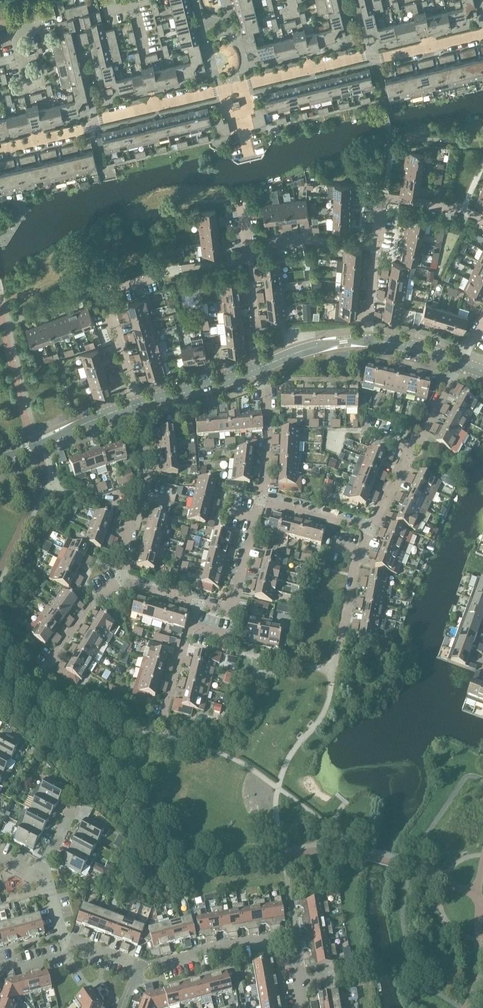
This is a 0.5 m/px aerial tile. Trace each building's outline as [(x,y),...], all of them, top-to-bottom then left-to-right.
[(234,1),(237,11),(254,7),(253,0),(237,0),(234,1)] [(316,3),(319,15),(328,12),(340,9),(337,0),(330,0),(316,3)] [(363,15),(374,12),(384,10),(381,0),(377,0),(360,4),(363,15)] [(463,7),(465,9),(465,8),(475,6),(474,0),(462,0),(463,7)] [(191,11),(189,1),(171,5),(174,15),(191,11)] [(87,3),(76,6),(81,27),(91,25),(96,45),(117,40),(114,29),(104,31),(100,11),(89,14),(87,3)] [(52,44),(54,55),(75,50),(70,29),(81,27),(76,6),(65,8),(67,19),(57,22),(62,42),(52,44)] [(237,11),(239,22),(257,17),(254,7),(237,11)] [(463,7),(462,8),(447,12),(450,23),(467,19),(465,10),(465,9),(463,7)] [(332,28),(334,29),(334,28),(344,26),(340,9),(328,12),(332,27),(332,28)] [(174,15),(176,26),(194,22),(191,11),(174,15)] [(374,12),(363,15),(367,32),(376,30),(377,30),(378,28),(377,27),(374,12)] [(414,14),(415,20),(418,32),(419,32),(424,31),(428,30),(425,17),(424,12),(420,13),(414,14)] [(436,15),(441,32),(452,29),(450,23),(447,12),(436,15)] [(425,17),(428,30),(430,35),(441,32),(436,15),(436,14),(425,17)] [(239,22),(242,33),(253,30),(259,29),(257,17),(239,22)] [(405,22),(409,40),(420,37),(419,32),(418,32),(415,20),(405,22)] [(176,26),(179,36),(196,32),(194,22),(176,26)] [(394,25),(396,36),(398,42),(409,40),(405,22),(394,25)] [(379,28),(378,28),(377,30),(378,31),(380,40),(396,36),(394,25),(379,28)] [(331,29),(316,32),(319,43),(336,39),(333,30),(334,29),(332,28),(331,29)] [(242,33),(246,50),(255,47),(256,48),(257,46),(257,45),(253,30),(242,33)] [(298,31),(293,32),(294,37),(297,50),(298,50),(302,49),(308,47),(305,35),(303,30),(298,31)] [(188,46),(199,43),(196,32),(179,36),(181,48),(188,46)] [(316,32),(305,35),(308,47),(309,53),(320,50),(319,43),(316,32)] [(294,37),(284,40),(288,57),(299,55),(298,50),(297,50),(294,37)] [(119,51),(117,40),(96,45),(98,56),(119,51)] [(273,42),(276,54),(277,60),(288,57),(284,40),(273,42)] [(257,46),(256,48),(257,48),(259,58),(276,54),(273,42),(258,46),(257,46)] [(191,62),(193,63),(193,62),(203,60),(199,43),(188,46),(191,61),(191,62)] [(467,50),(469,56),(476,54),(475,48),(467,50)] [(54,55),(57,66),(78,61),(75,50),(54,55)] [(469,56),(467,50),(460,52),(461,58),(469,56)] [(98,56),(101,67),(112,64),(122,62),(119,51),(98,56)] [(454,53),(446,55),(448,61),(455,60),(454,53)] [(439,57),(440,63),(448,61),(446,55),(439,57)] [(469,60),(475,82),(482,80),(482,57),(469,60)] [(425,60),(427,66),(434,65),(433,58),(425,60)] [(425,60),(418,62),(419,68),(427,66),(425,60)] [(475,82),(469,60),(448,65),(454,87),(475,82)] [(80,71),(78,61),(57,66),(59,76),(80,71)] [(190,62),(175,66),(178,77),(195,73),(192,64),(193,63),(191,62),(190,62)] [(404,65),(406,71),(413,70),(412,63),(404,65)] [(112,64),(101,67),(105,84),(114,81),(115,82),(117,79),(116,79),(112,64)] [(406,71),(404,65),(397,67),(398,73),(406,71)] [(448,65),(427,70),(433,92),(454,87),(448,65)] [(151,85),(156,84),(157,83),(154,71),(153,66),(147,67),(141,68),(143,74),(146,86),(147,86),(151,85)] [(164,69),(168,86),(180,84),(178,77),(175,66),(164,69)] [(383,70),(384,77),(392,75),(391,68),(383,70)] [(168,86),(164,69),(154,71),(157,83),(156,84),(157,89),(168,86)] [(369,69),(358,72),(363,89),(374,87),(369,69)] [(427,70),(406,75),(412,97),(433,92),(427,70)] [(83,82),(80,71),(59,76),(62,87),(72,85),(83,82)] [(358,72),(348,74),(352,92),(363,89),(358,72)] [(132,76),(135,88),(136,94),(148,91),(147,86),(146,86),(143,74),(132,76)] [(348,74),(337,77),(342,94),(352,92),(348,74)] [(406,75),(385,80),(390,103),(412,97),(406,75)] [(135,88),(132,76),(117,80),(117,79),(115,82),(116,82),(118,92),(135,88)] [(327,79),(331,97),(342,94),(337,77),(327,79)] [(316,82),(321,99),(331,97),(327,79),(316,82)] [(78,101),(87,99),(83,82),(72,85),(75,100),(77,102),(78,101)] [(316,82),(306,84),(310,102),(321,99),(316,82)] [(306,84),(295,87),(300,104),(310,102),(306,84)] [(295,87),(285,89),(289,107),(300,104),(295,87)] [(285,89),(274,92),(279,109),(289,107),(285,89)] [(279,109),(274,92),(263,94),(266,106),(268,112),(279,109)] [(75,100),(74,101),(59,105),(62,116),(79,112),(77,103),(77,102),(75,100)] [(241,108),(239,100),(232,102),(234,109),(241,108)] [(30,125),(31,125),(35,124),(41,123),(42,122),(39,110),(37,105),(30,106),(26,107),(30,125)] [(59,105),(49,108),(53,125),(64,122),(62,116),(59,105)] [(268,112),(266,106),(254,109),(255,115),(264,113),(268,112)] [(53,125),(49,108),(39,110),(42,122),(41,123),(42,128),(53,125)] [(207,108),(196,110),(201,128),(212,125),(210,119),(207,108)] [(196,110),(186,113),(190,131),(201,128),(196,110)] [(17,115),(21,133),(32,130),(31,125),(30,125),(27,113),(17,115)] [(186,113),(175,115),(180,133),(190,131),(186,113)] [(255,115),(252,116),(253,122),(265,119),(264,113),(255,115)] [(6,118),(9,129),(10,135),(21,133),(17,115),(6,118)] [(175,115),(165,118),(169,136),(180,133),(175,115)] [(212,125),(216,124),(224,122),(222,116),(210,119),(212,125)] [(9,129),(6,118),(0,119),(0,131),(9,129)] [(165,118),(154,120),(159,138),(169,136),(165,118)] [(254,128),(266,125),(265,119),(253,122),(254,128)] [(144,123),(148,141),(159,138),(154,120),(144,123)] [(229,127),(228,121),(224,122),(216,124),(217,130),(229,127)] [(148,141),(144,123),(133,126),(138,143),(148,141)] [(133,126),(123,128),(127,146),(138,143),(133,126)] [(217,130),(219,136),(231,133),(229,127),(217,130)] [(112,131),(117,148),(127,146),(123,128),(112,131)] [(104,144),(99,145),(100,151),(105,150),(106,151),(117,148),(112,131),(101,133),(104,144)] [(93,150),(71,155),(77,178),(98,173),(93,150)] [(405,162),(423,165),(424,154),(415,152),(407,151),(405,162)] [(71,155),(50,160),(56,183),(77,178),(71,155)] [(35,188),(56,183),(50,160),(29,166),(35,188)] [(405,162),(403,173),(421,176),(423,165),(405,162)] [(35,188),(29,166),(8,171),(14,193),(35,188)] [(0,173),(0,196),(14,193),(8,171),(0,173)] [(402,184),(419,186),(421,176),(403,173),(402,184)] [(419,186),(402,184),(400,195),(418,198),(419,186)] [(334,197),(352,197),(352,186),(334,185),(334,197)] [(334,197),(333,207),(351,208),(352,197),(334,197)] [(306,200),(295,202),(297,219),(308,218),(306,200)] [(295,202),(284,203),(286,221),(297,219),(295,202)] [(274,204),(276,222),(286,221),(284,203),(274,204)] [(276,222),(274,204),(262,205),(264,223),(276,222)] [(351,219),(351,208),(333,207),(333,218),(351,219)] [(198,212),(199,223),(217,221),(215,210),(198,212)] [(409,217),(406,228),(424,232),(427,221),(409,217)] [(350,230),(351,220),(333,218),(333,230),(350,230)] [(199,223),(200,234),(218,232),(217,221),(199,223)] [(406,228),(404,238),(422,242),(424,232),(406,228)] [(218,232),(200,234),(201,245),(219,243),(218,232)] [(419,253),(422,242),(404,238),(402,249),(419,253)] [(219,243),(201,245),(203,256),(221,254),(219,243)] [(344,249),(343,260),(361,262),(362,250),(344,249)] [(417,264),(419,253),(402,249),(399,260),(417,264)] [(474,269),(482,274),(482,262),(478,259),(474,269)] [(343,260),(337,260),(336,270),(342,271),(360,273),(361,262),(343,260)] [(263,263),(264,274),(282,272),(280,261),(263,263)] [(391,274),(408,277),(410,265),(393,262),(391,274)] [(469,279),(482,286),(482,274),(474,269),(469,279)] [(342,271),(341,282),(359,283),(360,273),(342,271)] [(264,274),(265,285),(283,283),(282,272),(264,274)] [(408,277),(391,274),(389,284),(407,287),(408,277)] [(237,276),(220,278),(221,289),(239,287),(237,276)] [(469,279),(464,289),(480,297),(482,291),(482,286),(469,279)] [(341,282),(340,292),(358,294),(359,283),(341,282)] [(265,285),(266,296),(284,293),(283,283),(265,285)] [(389,284),(387,295),(405,298),(407,287),(389,284)] [(240,298),(239,287),(221,289),(222,300),(240,298)] [(357,305),(358,294),(340,292),(339,303),(357,305)] [(284,293),(266,296),(268,306),(286,304),(284,293)] [(387,295),(385,305),(403,309),(405,298),(387,295)] [(243,302),(242,298),(240,298),(222,300),(218,301),(219,311),(224,311),(241,309),(241,303),(243,302)] [(131,315),(149,310),(145,299),(128,304),(130,310),(128,311),(129,316),(131,315)] [(356,316),(357,305),(339,303),(336,303),(335,319),(350,321),(350,316),(356,316)] [(286,304),(268,306),(269,318),(287,316),(286,304)] [(420,321),(431,325),(436,307),(426,304),(420,321)] [(403,309),(385,305),(384,312),(382,312),(381,316),(401,320),(403,309)] [(88,307),(77,311),(84,328),(94,324),(88,307)] [(431,325),(441,328),(447,311),(436,307),(431,325)] [(225,322),(243,319),(241,309),(224,311),(225,322)] [(134,325),(151,320),(149,310),(131,315),(134,325)] [(67,315),(73,332),(84,328),(77,311),(67,315)] [(457,314),(447,311),(441,328),(452,331),(457,314)] [(468,317),(457,314),(452,331),(463,334),(468,317)] [(73,332),(67,315),(57,319),(63,336),(73,332)] [(57,319),(47,322),(53,339),(63,336),(57,319)] [(244,330),(243,319),(225,322),(226,332),(244,330)] [(135,336),(137,336),(154,331),(151,320),(134,325),(136,331),(133,332),(135,336)] [(37,326),(43,343),(53,339),(47,322),(37,326)] [(43,343),(37,326),(26,330),(32,347),(43,343)] [(227,343),(245,341),(244,330),(226,332),(227,343)] [(137,336),(140,346),(157,341),(154,331),(137,336)] [(202,338),(191,340),(192,346),(196,363),(207,361),(202,338)] [(160,352),(157,341),(140,346),(143,357),(160,352)] [(245,341),(227,343),(229,354),(247,352),(245,341)] [(196,363),(192,346),(181,348),(185,366),(196,363)] [(81,355),(84,365),(101,360),(98,349),(81,355)] [(163,362),(160,352),(143,357),(146,367),(163,362)] [(84,365),(87,376),(104,370),(101,360),(84,365)] [(163,362),(146,367),(149,378),(166,373),(163,362)] [(363,386),(374,388),(378,371),(367,368),(363,386)] [(108,381),(104,370),(87,376),(91,386),(108,381)] [(374,388),(384,391),(388,373),(378,371),(374,388)] [(415,379),(410,378),(405,396),(416,398),(422,372),(417,371),(415,379)] [(422,372),(416,398),(415,404),(425,406),(429,392),(434,394),(438,386),(432,384),(431,383),(425,382),(427,373),(422,372)] [(384,391),(395,393),(399,376),(388,373),(384,391)] [(395,393),(405,396),(410,378),(399,376),(395,393)] [(111,392),(108,381),(91,386),(94,397),(111,392)] [(281,409),(292,409),(293,391),(281,391),(281,409)] [(292,409),(303,409),(303,391),(293,391),(292,409)] [(303,409),(314,409),(314,391),(303,391),(303,409)] [(314,409),(325,409),(325,391),(314,391),(314,409)] [(325,409),(336,410),(336,392),(325,391),(325,409)] [(336,410),(346,410),(347,392),(336,392),(336,410)] [(347,392),(346,410),(358,410),(358,392),(347,392)] [(462,395),(457,405),(473,414),(478,404),(462,395)] [(457,405),(452,415),(468,423),(473,414),(457,405)] [(261,413),(250,414),(252,432),(263,431),(261,413)] [(449,419),(447,424),(462,433),(468,423),(452,415),(450,413),(447,418),(449,419)] [(250,414),(239,415),(241,433),(252,432),(250,414)] [(239,415),(228,416),(230,434),(241,433),(239,415)] [(228,416),(218,417),(219,435),(230,434),(228,416)] [(218,417),(207,418),(208,436),(219,435),(218,417)] [(208,436),(207,418),(196,419),(197,437),(208,436)] [(462,433),(447,424),(444,430),(442,428),(439,432),(457,442),(462,445),(464,440),(467,435),(462,433)] [(156,431),(157,443),(175,441),(181,440),(181,435),(175,436),(174,430),(156,431)] [(279,437),(279,442),(299,443),(300,431),(282,430),(281,437),(279,437)] [(439,438),(436,444),(452,452),(456,455),(459,450),(462,445),(457,442),(439,432),(437,437),(439,438)] [(157,443),(158,453),(176,452),(175,441),(157,443)] [(281,447),(281,452),(299,453),(299,443),(279,442),(279,446),(281,447)] [(121,443),(111,447),(116,464),(127,460),(121,443)] [(111,447),(100,450),(106,467),(116,464),(111,447)] [(369,448),(365,459),(381,465),(384,459),(386,460),(388,456),(369,448)] [(236,449),(234,460),(252,462),(254,451),(236,449)] [(100,450),(90,454),(96,471),(106,467),(100,450)] [(158,453),(159,464),(177,463),(176,452),(158,453)] [(281,452),(280,463),(298,464),(299,453),(281,452)] [(90,454),(80,457),(86,474),(96,471),(90,454)] [(86,474),(80,457),(69,461),(75,478),(86,474)] [(365,459),(361,469),(380,476),(381,472),(379,471),(381,465),(365,459)] [(234,460),(233,471),(251,473),(252,462),(234,460)] [(177,463),(159,464),(160,475),(178,474),(177,463)] [(280,463),(279,474),(297,475),(298,464),(280,463)] [(361,469),(357,479),(374,485),(376,480),(378,481),(380,476),(361,469)] [(251,473),(233,471),(232,482),(250,484),(251,473)] [(418,478),(416,477),(414,482),(436,493),(441,483),(421,473),(418,478)] [(279,481),(277,480),(277,481),(270,480),(270,485),(276,485),(276,489),(279,489),(279,491),(300,493),(301,475),(297,475),(279,474),(279,481)] [(126,477),(128,483),(134,481),(132,475),(126,477)] [(128,483),(126,477),(117,480),(119,486),(128,483)] [(199,478),(196,489),(213,493),(216,482),(199,478)] [(357,479),(353,489),(370,496),(374,485),(357,479)] [(324,480),(322,493),(327,494),(328,491),(330,491),(332,481),(324,480)] [(436,493),(414,482),(411,486),(414,487),(411,493),(431,503),(436,493)] [(196,489),(193,499),(211,504),(213,493),(196,489)] [(370,496),(353,489),(349,500),(366,506),(370,496)] [(408,498),(406,497),(404,501),(406,502),(422,510),(427,512),(431,503),(411,493),(408,498)] [(193,499),(191,510),(208,514),(211,504),(193,499)] [(422,522),(427,512),(422,510),(406,502),(404,501),(402,505),(404,506),(401,512),(417,520),(422,522)] [(208,514),(191,510),(188,521),(205,525),(208,514)] [(96,512),(92,522),(109,529),(113,518),(96,512)] [(148,523),(165,527),(168,528),(170,520),(167,519),(168,516),(150,512),(148,523)] [(401,512),(398,518),(396,522),(412,530),(417,532),(422,522),(417,520),(401,512)] [(268,532),(279,534),(283,517),(272,514),(268,532)] [(389,518),(396,522),(398,518),(391,514),(389,518)] [(279,534),(289,537),(294,520),(283,517),(279,534)] [(289,537),(300,540),(305,519),(298,518),(297,521),(294,520),(289,537)] [(300,540),(310,542),(315,525),(311,524),(312,521),(305,519),(300,540)] [(92,522),(88,532),(105,539),(109,529),(92,522)] [(315,525),(310,542),(321,545),(326,528),(318,526),(319,523),(315,522),(315,525)] [(148,523),(145,534),(162,538),(165,527),(148,523)] [(387,531),(385,536),(409,545),(413,534),(391,526),(389,532),(387,531)] [(215,531),(212,542),(230,546),(233,535),(215,531)] [(105,539),(88,532),(84,543),(101,550),(105,539)] [(145,534),(142,544),(160,548),(162,538),(145,534)] [(385,543),(383,547),(405,555),(409,545),(385,536),(383,540),(383,541),(385,543)] [(72,542),(67,552),(83,560),(88,550),(72,542)] [(230,546),(212,542),(210,552),(227,557),(230,546)] [(142,544),(139,554),(157,559),(163,560),(165,550),(160,548),(142,544)] [(379,551),(377,556),(379,557),(401,565),(405,555),(383,547),(381,552),(379,551)] [(67,552),(62,562),(79,570),(83,560),(67,552)] [(227,557),(210,552),(207,563),(224,567),(227,557)] [(157,559),(139,554),(137,566),(154,570),(157,559)] [(266,555),(263,566),(280,571),(283,560),(266,555)] [(401,565),(379,557),(375,567),(397,576),(401,565)] [(76,580),(78,576),(76,575),(79,570),(62,562),(58,560),(53,569),(58,571),(74,579),(76,580)] [(207,563),(204,573),(222,578),(224,567),(207,563)] [(263,566),(260,577),(278,581),(283,582),(285,572),(280,571),(263,566)] [(49,578),(53,580),(53,582),(69,589),(74,579),(58,571),(53,569),(49,578)] [(222,578),(204,573),(202,584),(198,583),(196,589),(211,593),(213,587),(219,589),(222,578)] [(367,579),(367,584),(387,588),(389,577),(371,573),(370,580),(367,579)] [(260,577),(258,587),(275,591),(278,581),(260,577)] [(474,589),(482,593),(482,581),(478,579),(474,589)] [(368,589),(367,595),(385,598),(387,588),(367,584),(366,589),(368,589)] [(275,591),(258,587),(255,598),(272,603),(275,591)] [(470,599),(482,604),(482,593),(474,589),(470,599)] [(63,591),(56,600),(71,611),(77,601),(63,591)] [(367,595),(365,606),(383,609),(385,598),(367,595)] [(132,614),(142,618),(148,601),(137,597),(132,614)] [(148,601),(142,618),(153,621),(158,604),(154,603),(155,600),(148,598),(148,601)] [(466,609),(482,616),(482,604),(470,599),(466,609)] [(56,600),(50,609),(64,619),(71,611),(56,600)] [(153,621),(163,624),(168,607),(158,604),(153,621)] [(163,624),(173,627),(179,607),(176,606),(175,609),(168,607),(163,624)] [(365,606),(363,616),(381,620),(383,609),(365,606)] [(47,607),(41,616),(58,628),(64,619),(50,609),(47,607)] [(179,607),(173,627),(184,630),(190,613),(182,611),(183,608),(179,607)] [(462,619),(480,626),(482,619),(482,616),(466,609),(462,619)] [(98,619),(94,625),(110,634),(116,624),(113,623),(114,621),(114,619),(111,618),(109,618),(108,620),(98,614),(96,618),(98,619)] [(34,624),(37,626),(52,637),(55,633),(58,628),(41,616),(34,624)] [(360,622),(359,627),(361,627),(379,630),(384,631),(386,621),(381,620),(363,616),(362,622),(360,622)] [(250,642),(257,643),(261,620),(256,619),(255,625),(249,624),(245,644),(248,645),(250,643),(250,642)] [(462,619),(459,630),(477,636),(480,626),(462,619)] [(261,620),(256,646),(264,648),(264,645),(267,646),(271,628),(272,622),(261,620)] [(94,625),(89,634),(104,643),(110,634),(94,625)] [(52,637),(37,626),(31,636),(45,646),(49,641),(52,637)] [(379,630),(361,627),(359,638),(377,641),(379,630)] [(282,630),(271,628),(267,646),(268,646),(267,649),(271,649),(271,646),(279,648),(282,630)] [(459,630),(455,640),(473,646),(477,636),(459,630)] [(52,637),(59,642),(62,638),(55,633),(52,637)] [(104,643),(89,634),(83,643),(99,653),(104,643)] [(49,641),(56,646),(59,642),(52,637),(49,641)] [(455,640),(451,650),(469,656),(473,646),(455,640)] [(164,647),(149,642),(147,648),(162,653),(164,647)] [(83,643),(78,653),(93,662),(99,653),(83,643)] [(143,659),(144,659),(147,660),(173,668),(174,664),(166,661),(168,655),(162,653),(147,648),(146,648),(143,659)] [(469,656),(451,650),(447,661),(465,667),(469,656)] [(192,659),(191,664),(193,664),(210,669),(212,662),(219,664),(221,654),(210,651),(208,657),(196,653),(194,660),(192,659)] [(72,662),(87,671),(93,662),(78,653),(72,662)] [(144,659),(140,670),(161,676),(163,670),(172,673),(173,668),(147,660),(144,659)] [(87,671),(72,662),(69,667),(61,663),(55,673),(76,685),(80,680),(82,681),(87,671)] [(192,669),(190,675),(208,679),(210,669),(193,664),(191,664),(189,668),(192,669)] [(140,670),(137,680),(167,689),(168,684),(160,682),(161,676),(140,670)] [(190,675),(188,685),(209,691),(212,680),(208,679),(190,675)] [(167,689),(137,680),(133,696),(144,699),(146,694),(155,697),(157,691),(165,693),(167,689)] [(466,700),(476,704),(482,686),(472,682),(466,700)] [(206,701),(209,691),(188,685),(185,696),(206,701)] [(185,696),(183,702),(175,700),(172,711),(189,716),(191,709),(204,712),(206,701),(185,696)] [(11,760),(16,751),(20,753),(24,746),(0,734),(0,735),(0,754),(11,760)] [(7,778),(10,772),(6,769),(11,760),(0,754),(0,774),(7,778)] [(66,788),(47,778),(42,788),(37,786),(34,792),(57,804),(61,798),(64,798),(66,797),(66,795),(66,793),(64,792),(66,788)] [(57,804),(34,792),(31,798),(35,800),(30,810),(49,820),(51,817),(55,817),(56,815),(56,812),(54,811),(57,804)] [(21,817),(18,823),(41,835),(45,829),(46,829),(48,829),(50,827),(50,826),(49,824),(48,823),(49,820),(30,810),(25,819),(21,817)] [(79,832),(78,835),(97,845),(102,835),(106,838),(110,831),(86,819),(83,825),(81,825),(79,825),(78,827),(77,829),(78,830),(79,832)] [(41,835),(18,823),(15,829),(19,831),(14,841),(33,851),(35,848),(37,848),(38,848),(40,846),(40,844),(40,843),(38,841),(41,835)] [(73,844),(70,850),(93,862),(96,856),(92,854),(97,845),(78,835),(76,837),(74,837),(73,837),(71,839),(71,841),(71,842),(73,844)] [(93,862),(70,850),(66,856),(65,856),(63,856),(61,858),(61,859),(62,861),(63,863),(61,866),(80,876),(86,866),(90,868),(93,862)] [(276,903),(271,904),(275,932),(281,931),(280,926),(282,923),(285,922),(281,897),(276,898),(276,903)] [(303,910),(304,912),(329,908),(328,903),(323,904),(322,898),(294,903),(295,908),(300,907),(303,910)] [(264,900),(259,901),(264,926),(266,925),(270,928),(270,933),(275,932),(271,904),(265,905),(264,900)] [(255,907),(250,908),(254,935),(259,934),(258,930),(261,926),(264,926),(259,901),(254,902),(255,907)] [(238,905),(242,929),(245,929),(248,931),(249,936),(254,935),(250,908),(244,909),(243,904),(238,905)] [(76,924),(87,928),(94,909),(83,905),(76,924)] [(242,929),(238,905),(233,906),(234,911),(228,911),(233,939),(238,938),(237,933),(240,930),(242,929)] [(222,907),(217,908),(221,933),(224,933),(227,935),(228,940),(233,939),(228,911),(223,912),(222,907)] [(212,914),(207,915),(212,943),(217,942),(216,937),(218,934),(221,933),(217,908),(212,909),(212,914)] [(297,919),(298,924),(325,920),(324,914),(329,913),(329,908),(304,912),(304,915),(302,918),(297,919)] [(104,913),(94,909),(87,928),(97,932),(104,913)] [(201,911),(195,912),(199,937),(202,936),(206,939),(207,943),(212,943),(207,915),(201,916),(201,911)] [(114,917),(104,913),(97,932),(107,935),(114,917)] [(40,915),(29,918),(34,937),(45,935),(40,915)] [(114,917),(107,935),(117,939),(124,920),(114,917)] [(29,918),(18,921),(24,940),(34,937),(29,918)] [(180,921),(185,940),(196,937),(191,918),(180,921)] [(117,939),(127,943),(134,924),(124,920),(117,939)] [(307,931),(308,934),(332,929),(331,924),(326,925),(325,920),(298,924),(299,929),(304,929),(307,931)] [(8,924),(13,943),(24,940),(18,921),(8,924)] [(180,921),(170,924),(175,943),(185,940),(180,921)] [(0,926),(0,935),(3,946),(13,943),(8,924),(0,926)] [(134,924),(127,943),(138,947),(141,939),(145,928),(134,924)] [(159,926),(165,946),(175,943),(170,924),(159,926)] [(165,946),(159,926),(149,929),(145,928),(141,939),(148,942),(152,941),(154,949),(165,946)] [(301,940),(302,945),(329,941),(328,935),(333,934),(332,929),(308,934),(308,936),(305,940),(301,940)] [(311,952),(311,955),(336,951),(335,946),(330,946),(329,941),(302,945),(303,951),(307,950),(311,952)] [(336,951),(311,955),(312,957),(309,961),(304,962),(305,967),(333,963),(332,957),(337,956),(336,951)] [(253,964),(255,975),(274,972),(273,961),(253,964)] [(47,970),(36,973),(41,992),(52,989),(47,970)] [(8,980),(5,981),(20,998),(30,995),(25,976),(15,978),(13,971),(6,973),(8,980)] [(255,975),(257,986),(276,983),(274,972),(255,975)] [(25,976),(30,995),(41,992),(36,973),(25,976)] [(227,973),(216,976),(221,995),(232,992),(227,973)] [(216,976),(206,978),(211,998),(221,995),(216,976)] [(195,981),(200,1000),(211,998),(206,978),(195,981)] [(0,994),(0,1002),(16,1007),(20,998),(5,981),(4,984),(0,983),(0,991),(1,991),(0,994)] [(200,1000),(195,981),(185,984),(190,1003),(200,1000)] [(257,986),(258,997),(278,993),(276,983),(257,986)] [(143,995),(155,1007),(169,1007),(164,989),(154,992),(152,984),(145,986),(147,994),(143,995)] [(185,984),(174,987),(179,1006),(190,1003),(185,984)] [(164,989),(169,1007),(172,1007),(179,1006),(174,987),(164,989)] [(77,1007),(98,1007),(103,1007),(101,1004),(104,1003),(100,997),(97,998),(91,989),(73,1002),(77,1007)] [(318,995),(320,1006),(340,1003),(338,992),(318,995)] [(258,997),(260,1007),(280,1004),(278,993),(258,997)] [(138,1007),(155,1007),(143,995),(142,998),(135,995),(132,1002),(139,1005),(138,1007)]
